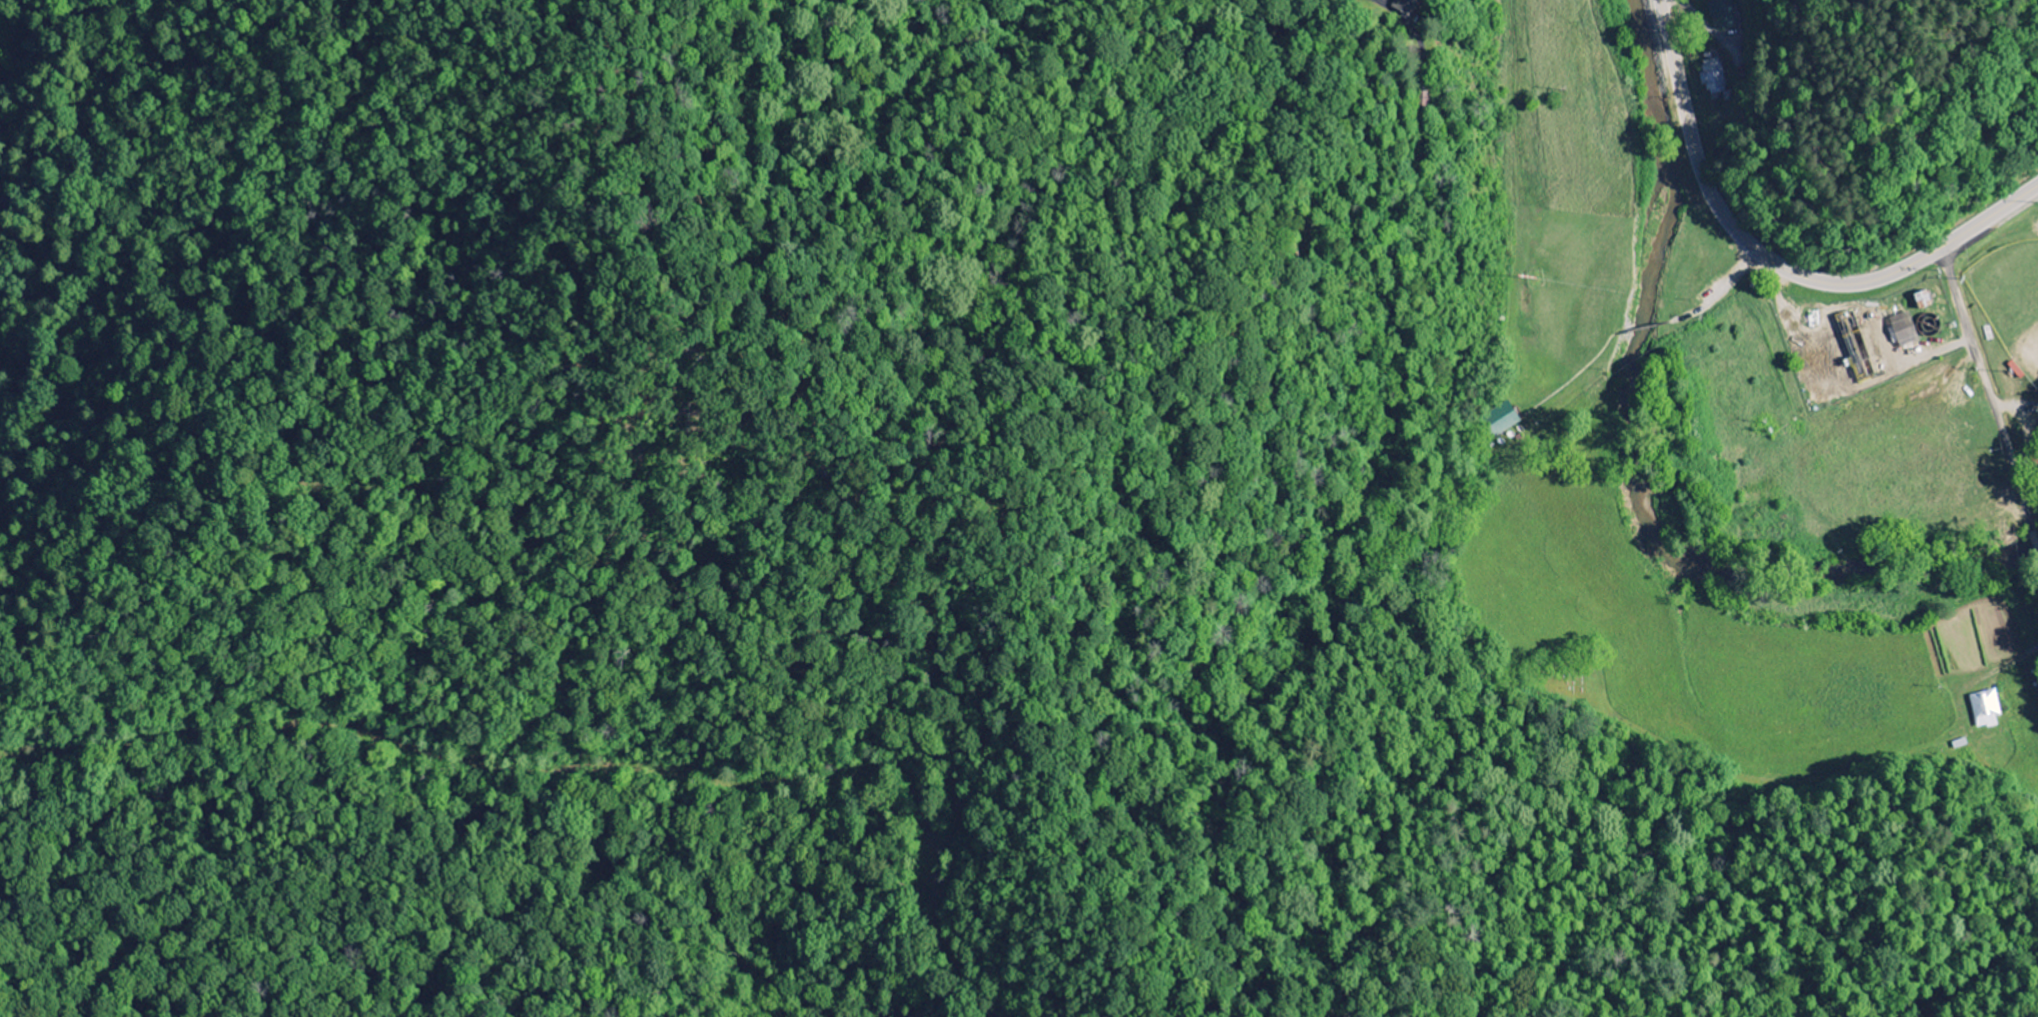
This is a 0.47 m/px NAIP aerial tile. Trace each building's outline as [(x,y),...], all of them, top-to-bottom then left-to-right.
[(1391,10),(1412,17),(1418,0),(1395,0),(1391,10)] [(1711,4),(1706,5),(1709,19),(1715,18),(1718,31),(1736,27),(1730,0),(1710,0),(1711,4)] [(1709,96),(1726,93),(1720,59),(1701,62),(1703,72),(1699,73),(1701,86),(1707,85),(1709,96)] [(1900,351),(1920,343),(1907,312),(1888,320),(1900,351)] [(1497,438),(1522,424),(1509,401),(1484,416),(1497,438)] [(1997,725),(1996,718),(2001,716),(1995,689),(1969,695),(1977,730),(1997,725)]
